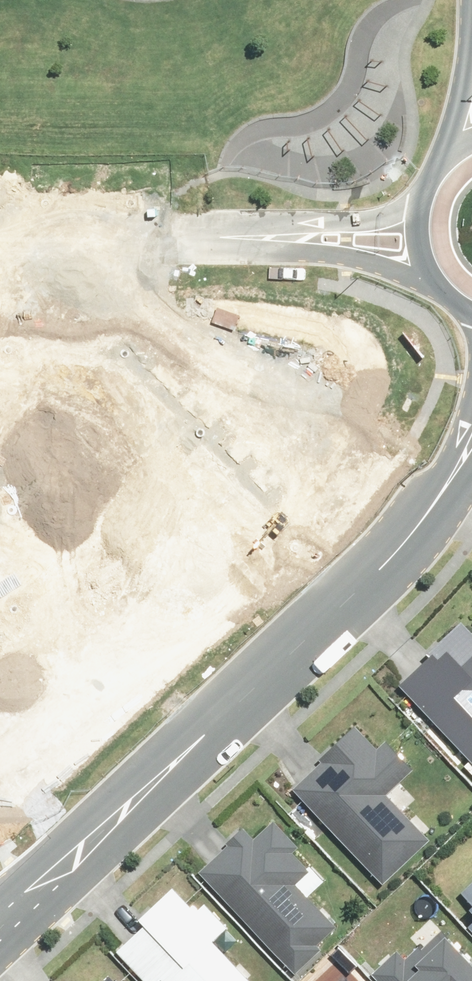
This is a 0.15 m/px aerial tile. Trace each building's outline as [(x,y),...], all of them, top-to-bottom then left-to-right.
[(466,616),(401,677),(471,752),(471,622),(466,616)] [(352,727),(289,785),(381,882),(426,840),(384,796),(409,772),(387,749),(379,756),(352,727)] [(238,837),(200,874),(296,973),(319,951),(313,944),(333,925),(297,886),(306,877),(310,874),(293,855),(297,852),(268,822),(245,844),(238,837)] [(116,946),(151,980),(164,980),(168,977),(172,980),(264,980),(265,980),(224,939),(238,925),(213,899),(205,907),(199,901),(206,894),(183,871),(139,913),(145,919),(116,946)] [(460,887),(471,898),(471,875),(460,887)] [(371,975),(377,980),(471,980),(471,965),(439,930),(404,963),(394,953),(371,975)]
